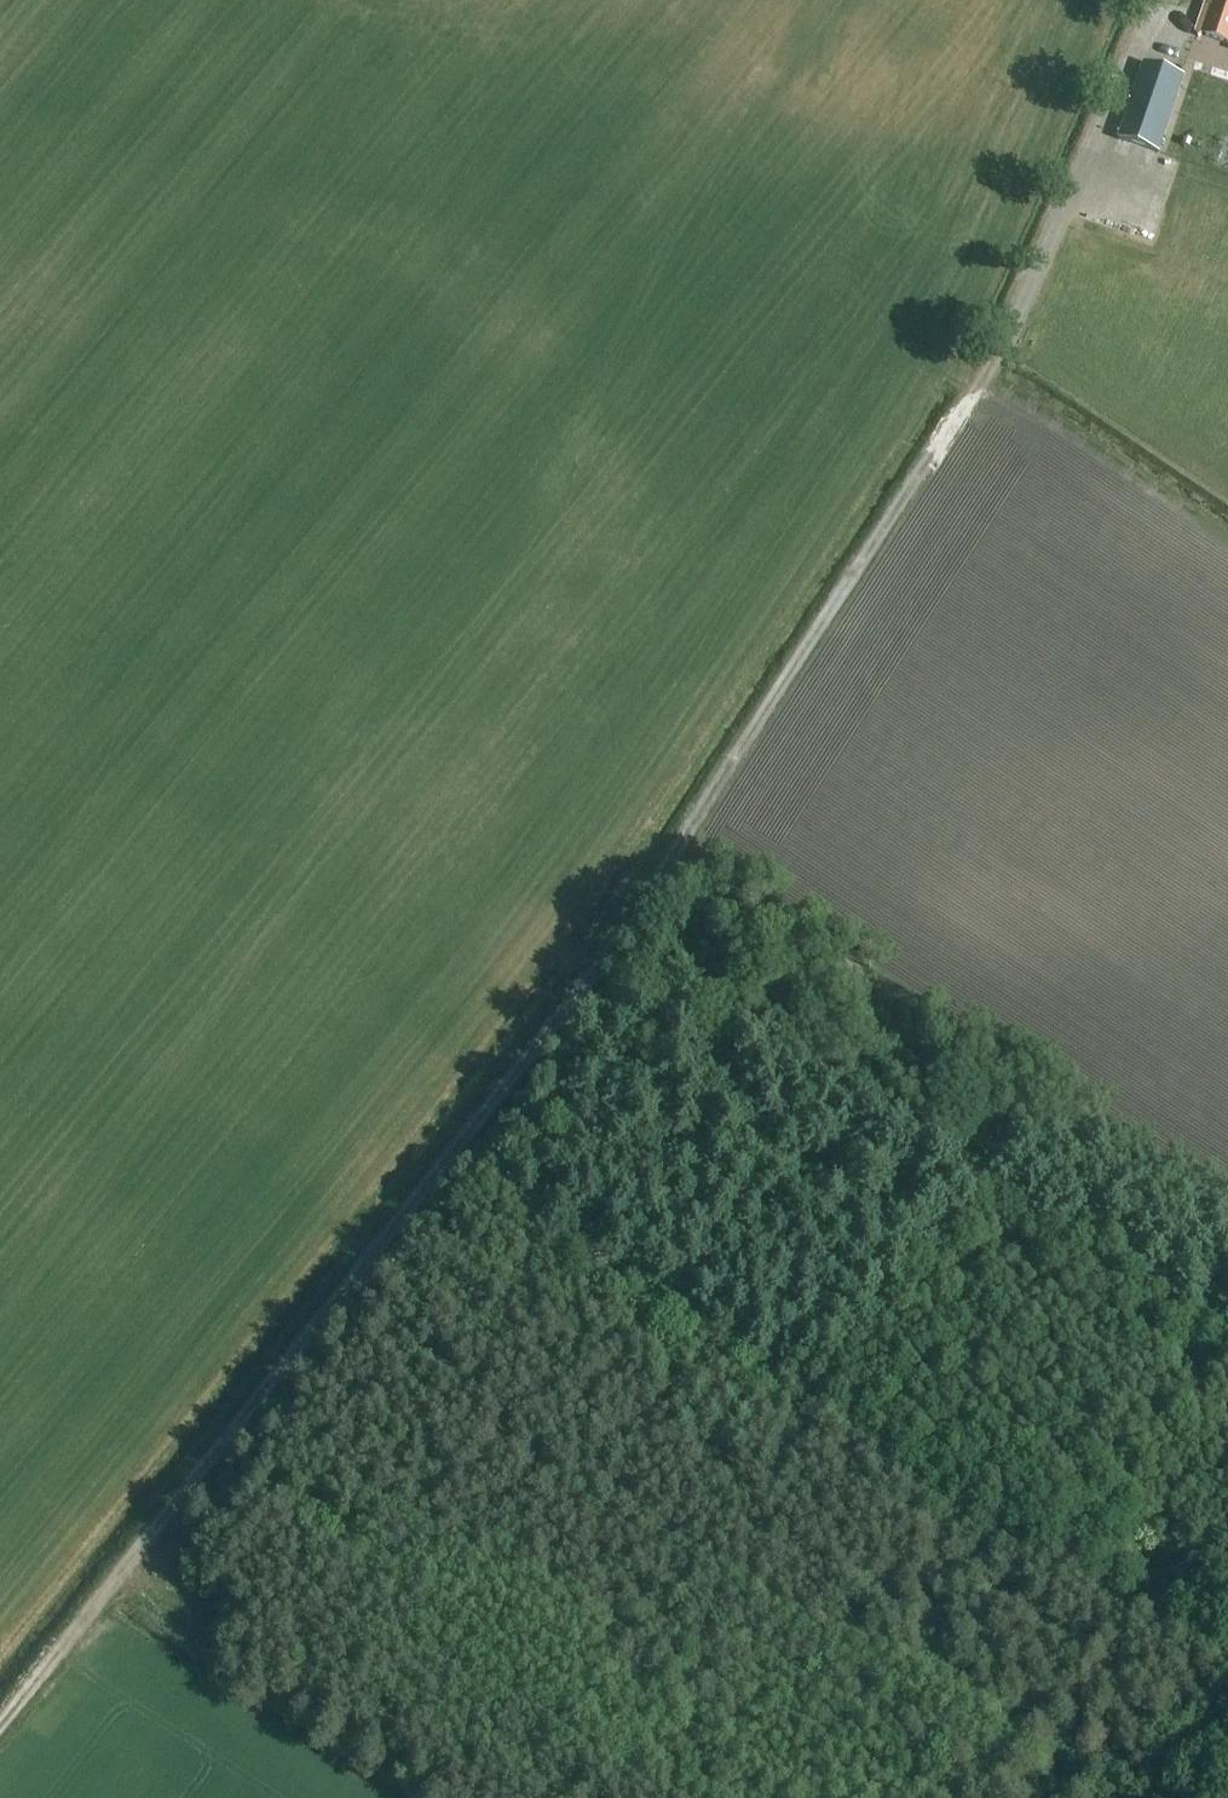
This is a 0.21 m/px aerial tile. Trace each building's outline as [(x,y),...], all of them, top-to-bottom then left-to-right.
[(1227,43),(1227,0),(1212,0),(1210,5),(1205,3),(1195,32),(1227,43)] [(1154,66),(1128,142),(1167,156),(1194,80),(1154,66)]
